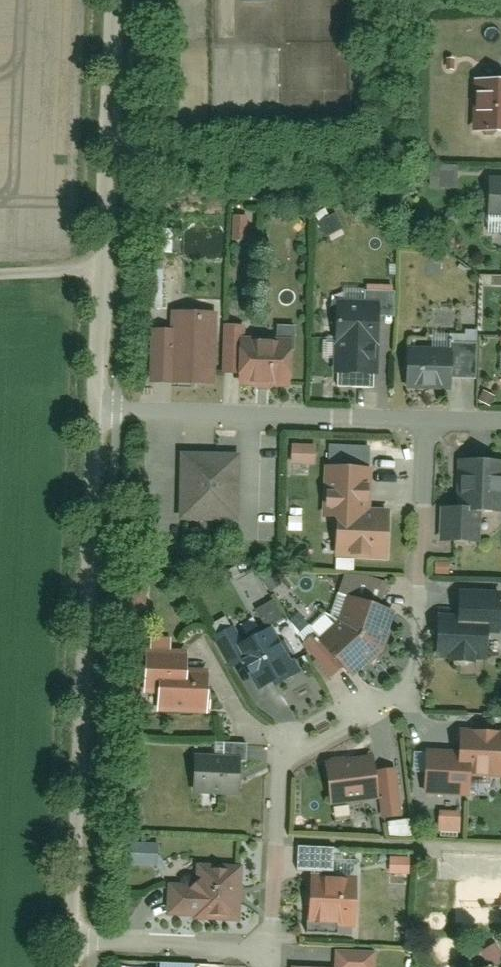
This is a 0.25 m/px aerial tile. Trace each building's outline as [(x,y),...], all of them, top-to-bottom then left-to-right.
[(469,87),(470,140),(500,140),(500,86),(469,87)] [(483,221),(500,221),(500,182),(483,181),(483,221)] [(228,215),(227,242),(247,242),(247,215),(228,215)] [(157,261),(172,261),(172,228),(157,228),(157,261)] [(143,269),(145,308),(165,307),(163,269),(143,269)] [(336,341),(338,341),(375,342),(377,342),(378,306),(363,305),(363,306),(337,305),(336,341)] [(151,330),(151,384),(210,384),(211,314),(170,314),(170,330),(151,330)] [(234,376),(234,387),(286,386),(285,339),(249,339),(249,326),(219,326),(220,376),(234,376)] [(338,341),(337,388),(373,389),(375,342),(338,341)] [(455,380),(477,379),(476,347),(454,348),(455,380)] [(405,352),(404,388),(450,389),(451,352),(405,352)] [(289,447),(290,467),(313,466),(313,446),(289,447)] [(176,457),(179,524),(239,521),(235,454),(176,457)] [(461,463),(463,508),(436,509),(437,542),(474,540),(473,516),(500,515),(500,461),(461,463)] [(323,514),(367,515),(368,470),(323,470),(323,514)] [(332,531),(331,559),(384,559),(384,515),(367,515),(323,514),(323,531),(332,531)] [(485,666),(485,624),(498,625),(499,583),(453,582),(453,622),(437,622),(436,666),(485,666)] [(341,598),(333,624),(376,651),(392,614),(341,598)] [(210,635),(227,669),(241,662),(258,696),(298,676),(274,629),(244,644),(233,623),(210,635)] [(310,647),(348,681),(364,665),(376,651),(333,624),(310,647)] [(152,692),(154,716),(206,712),(203,668),(190,669),(189,652),(139,656),(141,693),(152,692)] [(418,794),(467,795),(467,782),(500,782),(500,739),(459,739),(459,756),(419,756),(418,794)] [(189,757),(192,799),(237,796),(234,755),(189,757)] [(327,803),(367,800),(368,821),(400,819),(397,772),(375,774),(373,758),(324,761),(327,803)] [(198,869),(197,888),(166,887),(166,917),(195,918),(195,925),(233,926),(235,870),(198,869)] [(304,884),(305,927),(357,926),(356,883),(304,884)]
